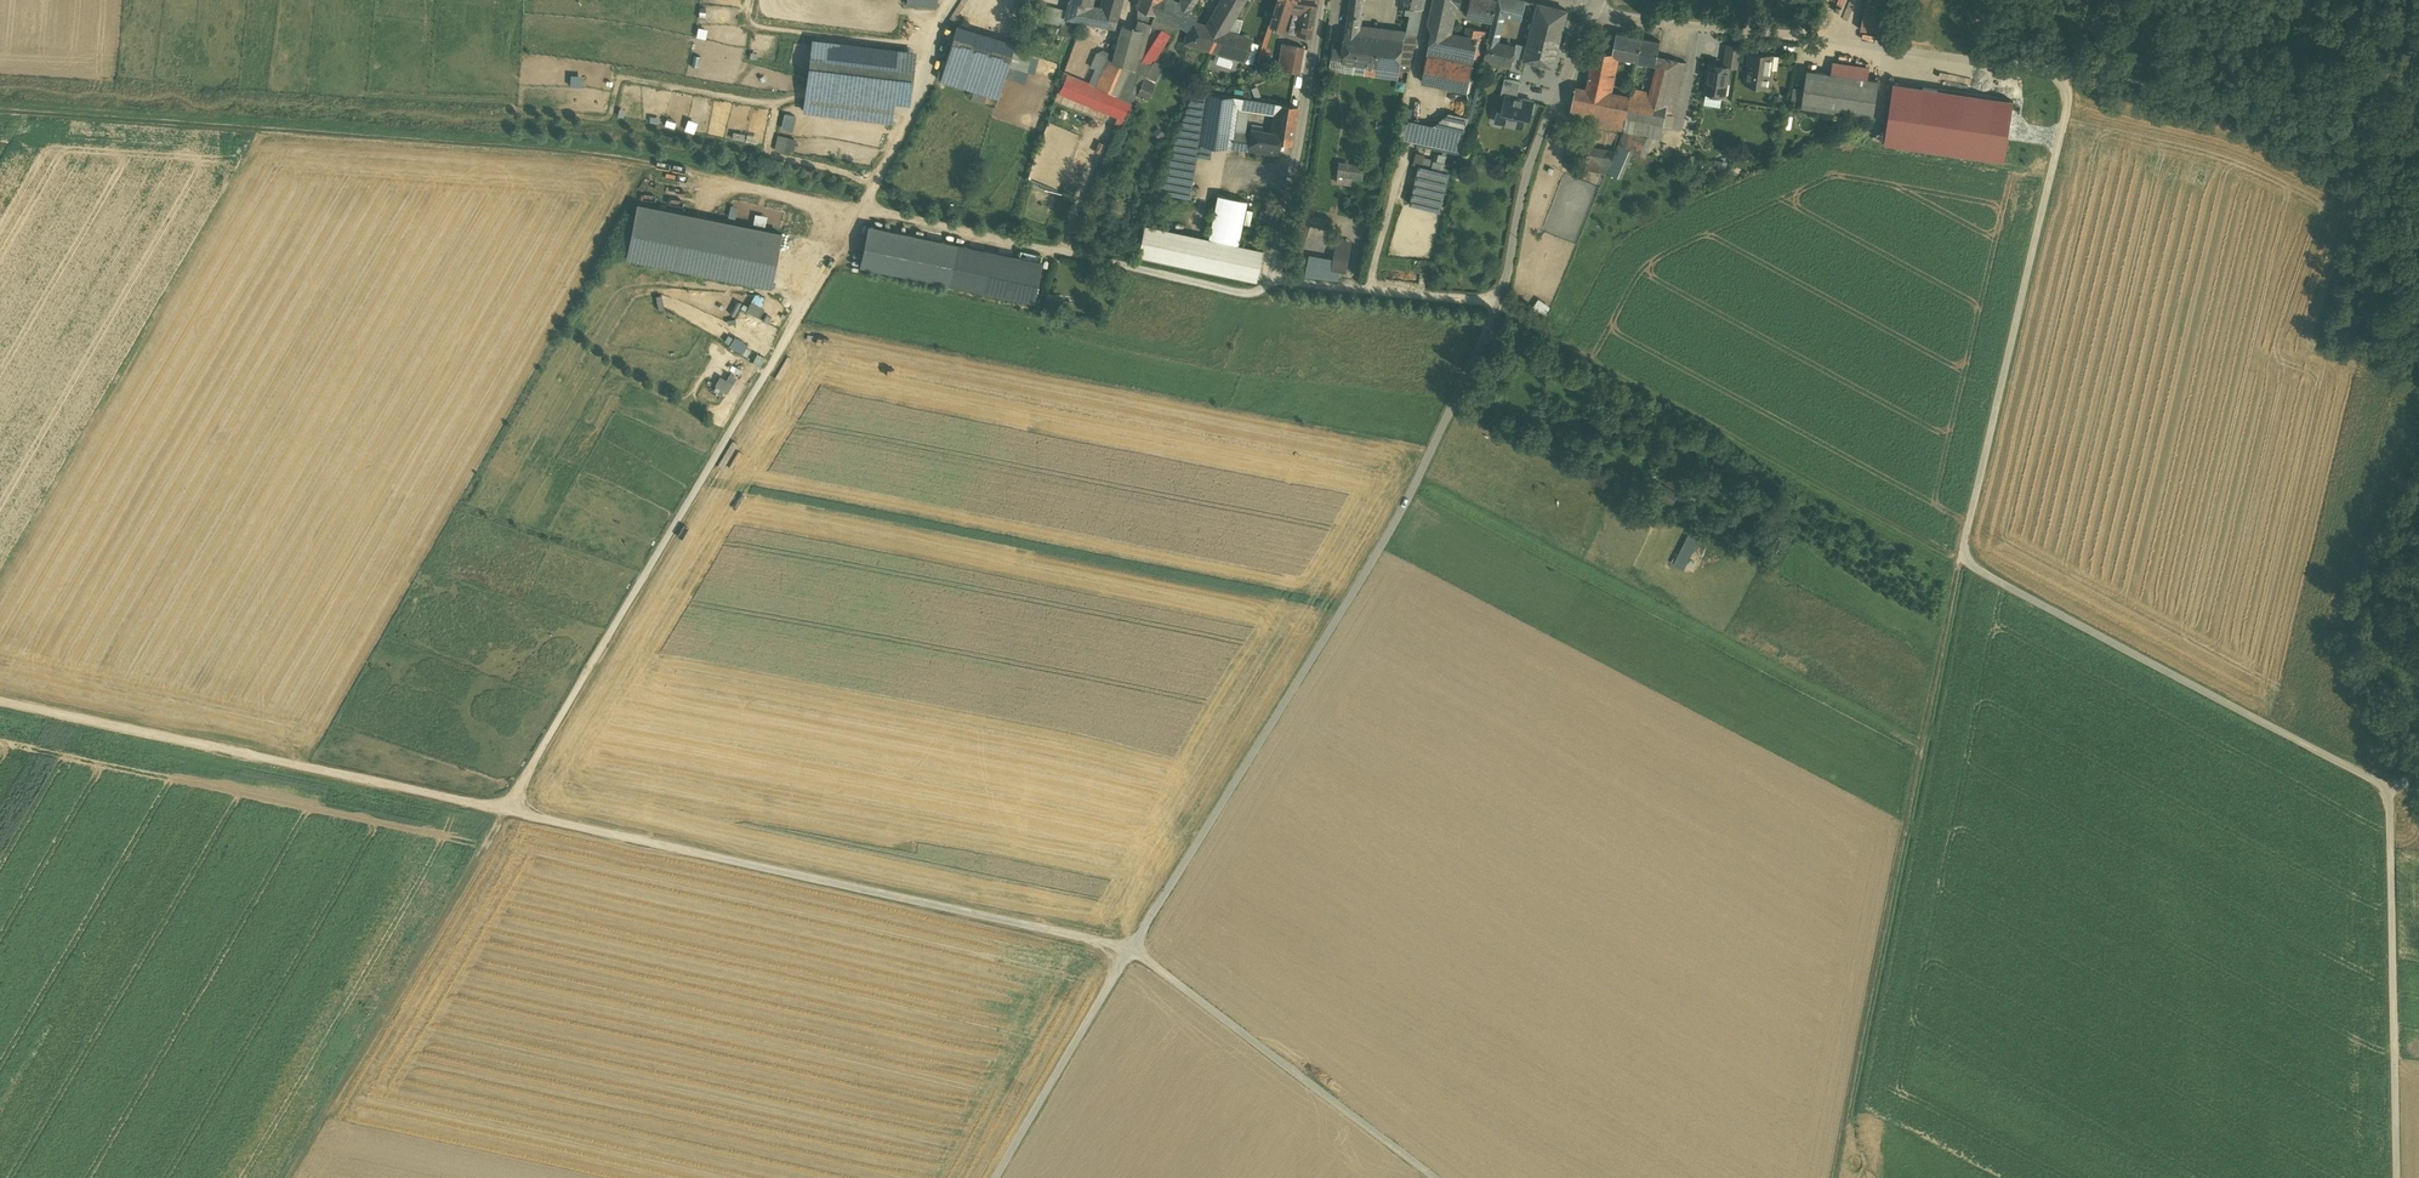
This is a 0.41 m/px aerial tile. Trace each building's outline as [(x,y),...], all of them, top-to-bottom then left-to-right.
[(1071,0),(1070,0),(1067,18),(1074,19),(1114,27),(1119,10),(1109,8),(1102,7),(1089,4),(1071,0)] [(1102,7),(1109,8),(1112,0),(1104,0),(1102,7)] [(1109,8),(1119,10),(1122,0),(1112,0),(1109,8)] [(1170,0),(1137,0),(1135,5),(1144,8),(1168,18),(1175,2),(1170,0)] [(1184,4),(1184,5),(1182,10),(1185,13),(1186,12),(1187,13),(1195,0),(1183,0),(1184,4)] [(1231,0),(1220,0),(1208,21),(1209,25),(1226,30),(1241,4),(1231,0)] [(1287,0),(1275,0),(1268,22),(1283,27),(1290,1),(1287,0)] [(1356,0),(1351,0),(1350,12),(1360,13),(1362,1),(1356,0)] [(1429,24),(1433,30),(1449,33),(1455,2),(1456,0),(1434,0),(1429,24)] [(1469,5),(1467,15),(1492,20),(1497,0),(1470,0),(1469,5)] [(1496,10),(1504,12),(1522,16),(1526,0),(1498,0),(1496,10)] [(1863,26),(1893,31),(1898,0),(1867,0),(1863,26)] [(1175,2),(1168,18),(1178,22),(1185,13),(1182,10),(1184,5),(1175,2)] [(1315,4),(1304,3),(1300,27),(1302,30),(1310,32),(1315,4)] [(1567,10),(1538,3),(1531,32),(1560,38),(1567,10)] [(1423,7),(1412,5),(1407,31),(1417,32),(1423,7)] [(1168,18),(1144,8),(1139,19),(1150,23),(1163,28),(1168,18)] [(1504,12),(1496,10),(1488,41),(1497,43),(1504,12)] [(1187,13),(1186,12),(1185,13),(1178,22),(1178,23),(1179,24),(1182,26),(1187,29),(1190,23),(1191,23),(1195,18),(1187,13)] [(1360,13),(1350,12),(1347,31),(1357,32),(1360,13)] [(1067,18),(1065,18),(1064,24),(1061,24),(1058,33),(1070,36),(1074,19),(1067,18)] [(1178,22),(1168,18),(1163,28),(1171,32),(1178,23),(1178,22)] [(1094,68),(1089,82),(1132,100),(1133,100),(1148,65),(1138,61),(1150,23),(1139,19),(1135,27),(1122,24),(1114,54),(1103,50),(1096,52),(1090,66),(1094,68)] [(1191,23),(1190,23),(1187,29),(1183,44),(1209,50),(1215,30),(1191,23)] [(1014,42),(956,25),(940,78),(998,96),(1014,42)] [(1486,30),(1468,26),(1465,37),(1478,40),(1486,30)] [(1251,42),(1224,33),(1215,30),(1209,50),(1209,51),(1219,53),(1216,62),(1229,67),(1232,57),(1246,61),(1248,54),(1251,42)] [(1449,33),(1433,30),(1428,54),(1473,63),(1478,40),(1449,33)] [(1486,30),(1478,40),(1473,63),(1473,64),(1481,65),(1489,31),(1486,30)] [(1357,32),(1347,31),(1343,59),(1372,63),(1388,66),(1400,67),(1404,38),(1357,32)] [(1417,32),(1407,31),(1405,39),(1404,38),(1400,67),(1409,68),(1417,32)] [(1560,38),(1531,32),(1524,59),(1552,66),(1560,38)] [(1642,37),(1617,32),(1612,53),(1615,54),(1638,58),(1642,37)] [(1660,41),(1642,37),(1638,58),(1656,62),(1660,41)] [(1497,43),(1488,41),(1484,60),(1511,67),(1515,47),(1497,43)] [(1302,47),(1283,43),(1278,67),(1298,70),(1302,47)] [(1742,45),(1727,43),(1725,58),(1726,58),(1725,64),(1729,64),(1729,65),(1738,66),(1742,45)] [(899,56),(812,45),(804,110),(891,121),(899,56)] [(1612,53),(1594,49),(1586,88),(1608,93),(1615,54),(1612,53)] [(1772,54),(1751,51),(1746,82),(1768,85),(1772,54)] [(1869,63),(1869,53),(1845,51),(1844,60),(1869,63)] [(1473,63),(1428,54),(1422,81),(1467,91),(1473,64),(1473,63)] [(1685,61),(1673,59),(1672,66),(1671,65),(1671,66),(1670,70),(1682,73),(1685,61)] [(1725,64),(1710,62),(1705,92),(1717,94),(1717,92),(1725,93),(1729,65),(1729,64),(1725,64)] [(1388,66),(1372,63),(1371,73),(1386,75),(1388,66)] [(1664,64),(1658,71),(1651,99),(1667,102),(1665,113),(1671,114),(1682,73),(1670,70),(1671,66),(1664,64)] [(1879,80),(1807,69),(1804,88),(1801,105),(1873,116),(1879,80)] [(1059,91),(1125,119),(1132,100),(1089,82),(1066,72),(1059,91)] [(1520,82),(1505,78),(1501,94),(1505,95),(1506,94),(1517,97),(1520,82)] [(1893,83),(1885,138),(2003,156),(2011,101),(1893,83)] [(1586,88),(1575,86),(1569,118),(1624,128),(1624,127),(1626,117),(1630,97),(1608,93),(1586,88)] [(1804,88),(1793,87),(1791,104),(1801,105),(1804,88)] [(1642,90),(1632,88),(1630,97),(1640,99),(1642,90)] [(1235,96),(1206,91),(1199,142),(1227,146),(1228,139),(1233,106),(1235,96)] [(1517,97),(1506,94),(1505,95),(1502,109),(1499,121),(1506,123),(1523,127),(1526,115),(1530,116),(1534,101),(1517,97)] [(1272,101),(1235,96),(1233,106),(1248,108),(1271,111),(1272,101)] [(1640,99),(1630,97),(1626,117),(1648,121),(1663,125),(1665,113),(1667,102),(1651,99),(1650,102),(1640,99)] [(1276,112),(1295,115),(1297,105),(1278,102),(1276,112)] [(1248,108),(1233,106),(1228,139),(1242,140),(1243,141),(1248,108)] [(1412,110),(1404,108),(1398,136),(1407,138),(1412,110)] [(1295,115),(1276,112),(1273,133),(1280,134),(1279,142),(1291,144),(1295,115)] [(1461,148),(1468,116),(1445,112),(1434,124),(1411,119),(1408,137),(1461,148)] [(1648,121),(1626,117),(1624,127),(1645,131),(1648,121)] [(1029,180),(1062,191),(1082,135),(1049,123),(1029,180)] [(1273,133),(1251,130),(1248,149),(1277,154),(1279,142),(1280,134),(1273,133)] [(776,134),(775,148),(794,151),(796,136),(776,134)] [(1242,140),(1228,139),(1227,146),(1241,148),(1242,140)] [(1615,151),(1582,146),(1580,160),(1596,163),(1609,165),(1615,151)] [(1409,200),(1440,208),(1452,165),(1433,160),(1431,165),(1419,162),(1409,200)] [(1596,163),(1580,160),(1579,168),(1594,171),(1596,163)] [(1336,183),(1352,183),(1352,178),(1363,178),(1363,162),(1337,162),(1336,183)] [(1246,200),(1217,194),(1208,237),(1237,244),(1246,200)] [(786,228),(640,197),(628,253),(774,285),(786,228)] [(1327,217),(1311,214),(1312,209),(1304,208),(1300,239),(1306,240),(1308,225),(1325,228),(1327,217)] [(1256,280),(1263,249),(1144,224),(1137,254),(1256,280)] [(862,263),(947,282),(955,245),(871,226),(862,263)] [(1332,259),(1309,255),(1306,273),(1335,279),(1337,269),(1345,271),(1351,241),(1336,238),(1332,259)] [(955,245),(947,282),(1033,301),(1041,264),(955,245)] [(746,309),(758,316),(765,306),(752,298),(746,309)] [(742,352),(748,343),(734,335),(729,344),(742,352)] [(719,375),(715,384),(728,391),(733,381),(719,375)] [(1671,471),(1666,482),(1683,491),(1688,479),(1671,471)] [(1673,563),(1684,569),(1699,538),(1688,533),(1673,563)]
